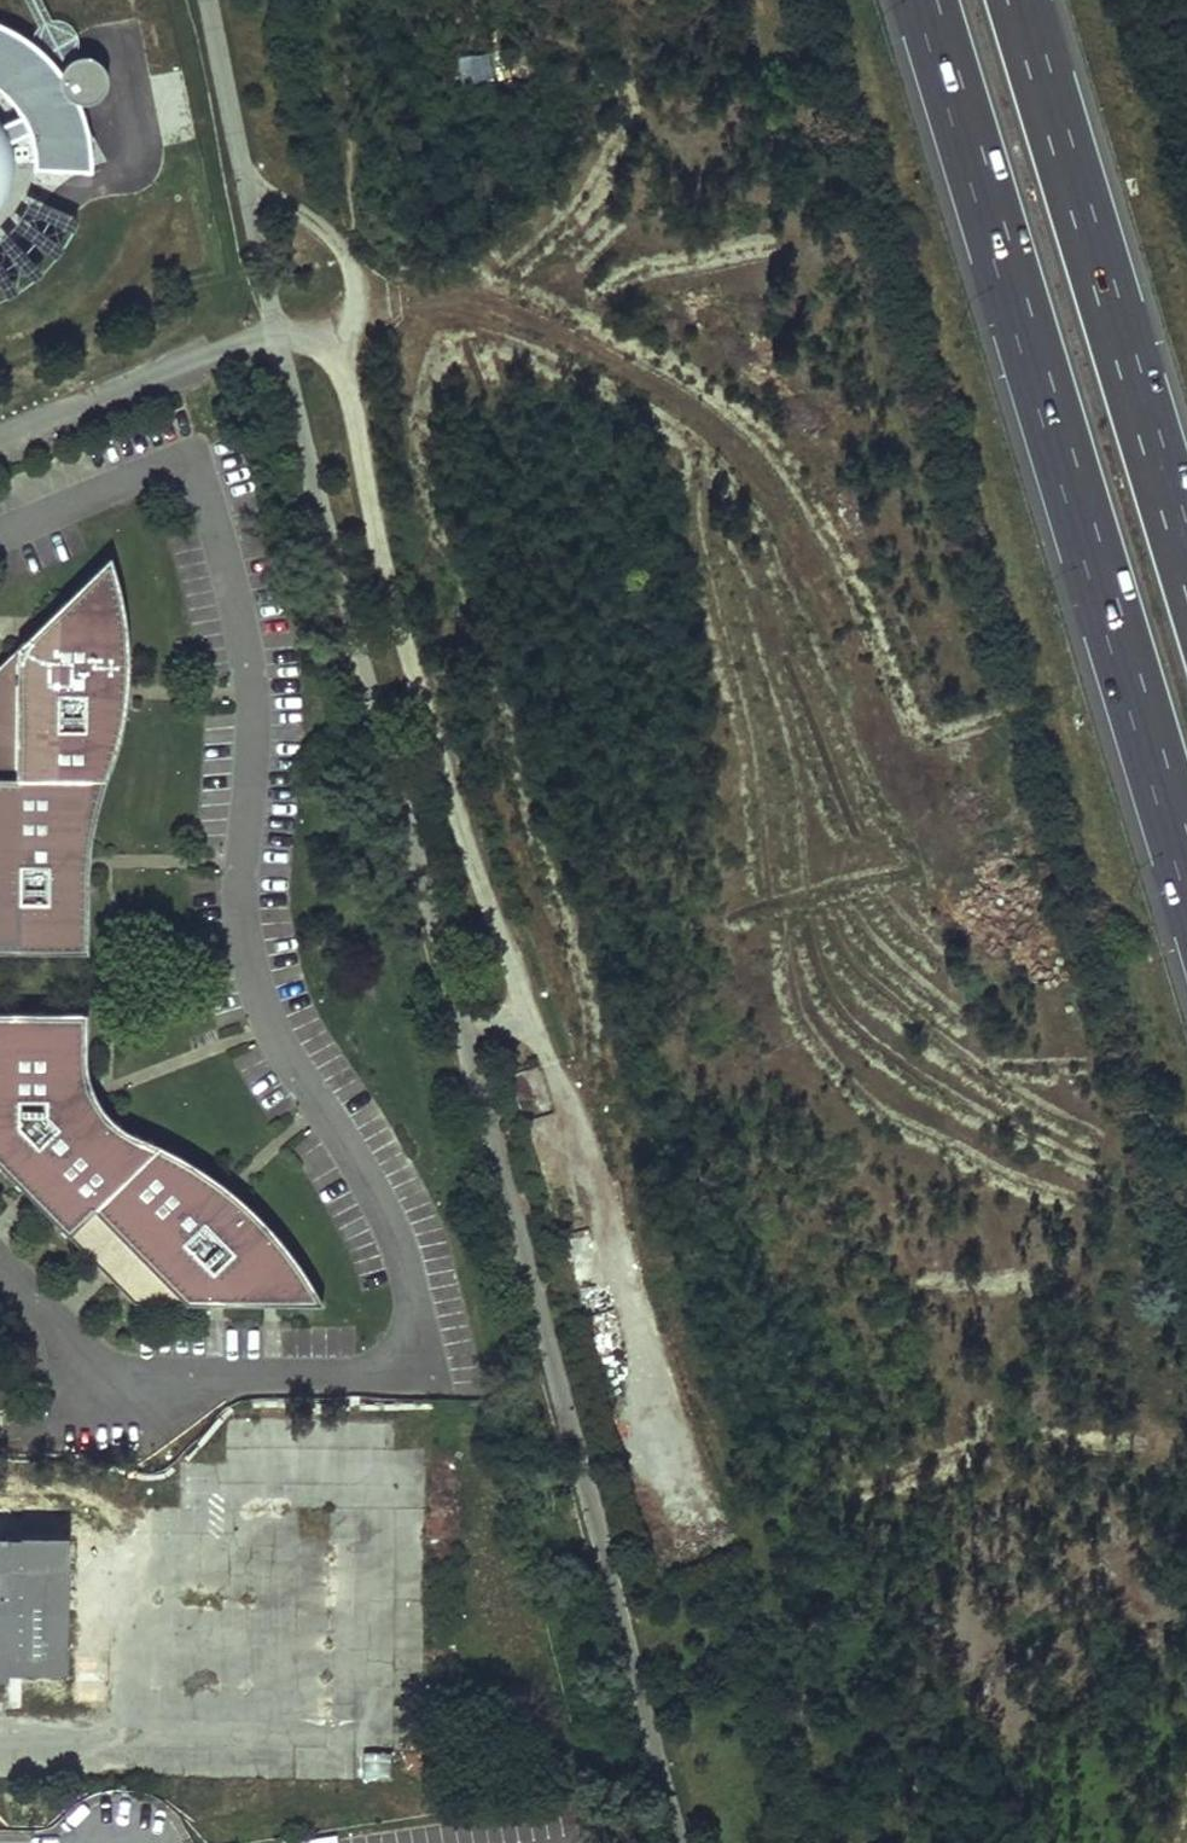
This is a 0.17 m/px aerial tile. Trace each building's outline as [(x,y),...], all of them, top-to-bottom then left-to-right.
[(106,76),(104,69),(99,63),(94,59),(87,57),(80,58),(74,60),(69,65),(66,70),(64,77),(65,82),(47,59),(34,47),(0,26),(0,86),(1,87),(15,100),(25,115),(3,126),(9,138),(10,143),(33,131),(38,149),(39,169),(88,172),(84,125),(70,90),(72,95),(78,98),(85,99),(92,98),(98,94),(103,89),(105,83),(106,76)] [(458,56),(457,75),(483,77),(485,58),(458,56)] [(0,121),(0,201),(8,187),(12,163),(10,143),(9,138),(3,126),(0,121)] [(15,292),(46,267),(63,246),(78,218),(32,199),(19,223),(0,242),(0,299),(15,292)] [(88,951),(88,876),(90,851),(93,832),(99,800),(110,766),(118,740),(123,719),(126,698),(128,677),(127,649),(126,623),(121,595),(115,572),(110,556),(0,664),(0,951),(88,951)] [(0,1012),(0,1165),(135,1302),(322,1303),(301,1267),(280,1239),(255,1212),(228,1187),(203,1169),(178,1154),(154,1142),(133,1132),(118,1123),(105,1110),(95,1095),(88,1077),(86,1058),(86,1013),(0,1012)] [(195,1461),(178,1461),(179,1505),(196,1504),(195,1461)] [(7,1682),(7,1714),(23,1714),(23,1674),(68,1674),(68,1536),(7,1535),(7,1514),(0,1514),(0,1682),(7,1682)] [(300,1837),(300,1842),(338,1842),(337,1831),(300,1837)]
